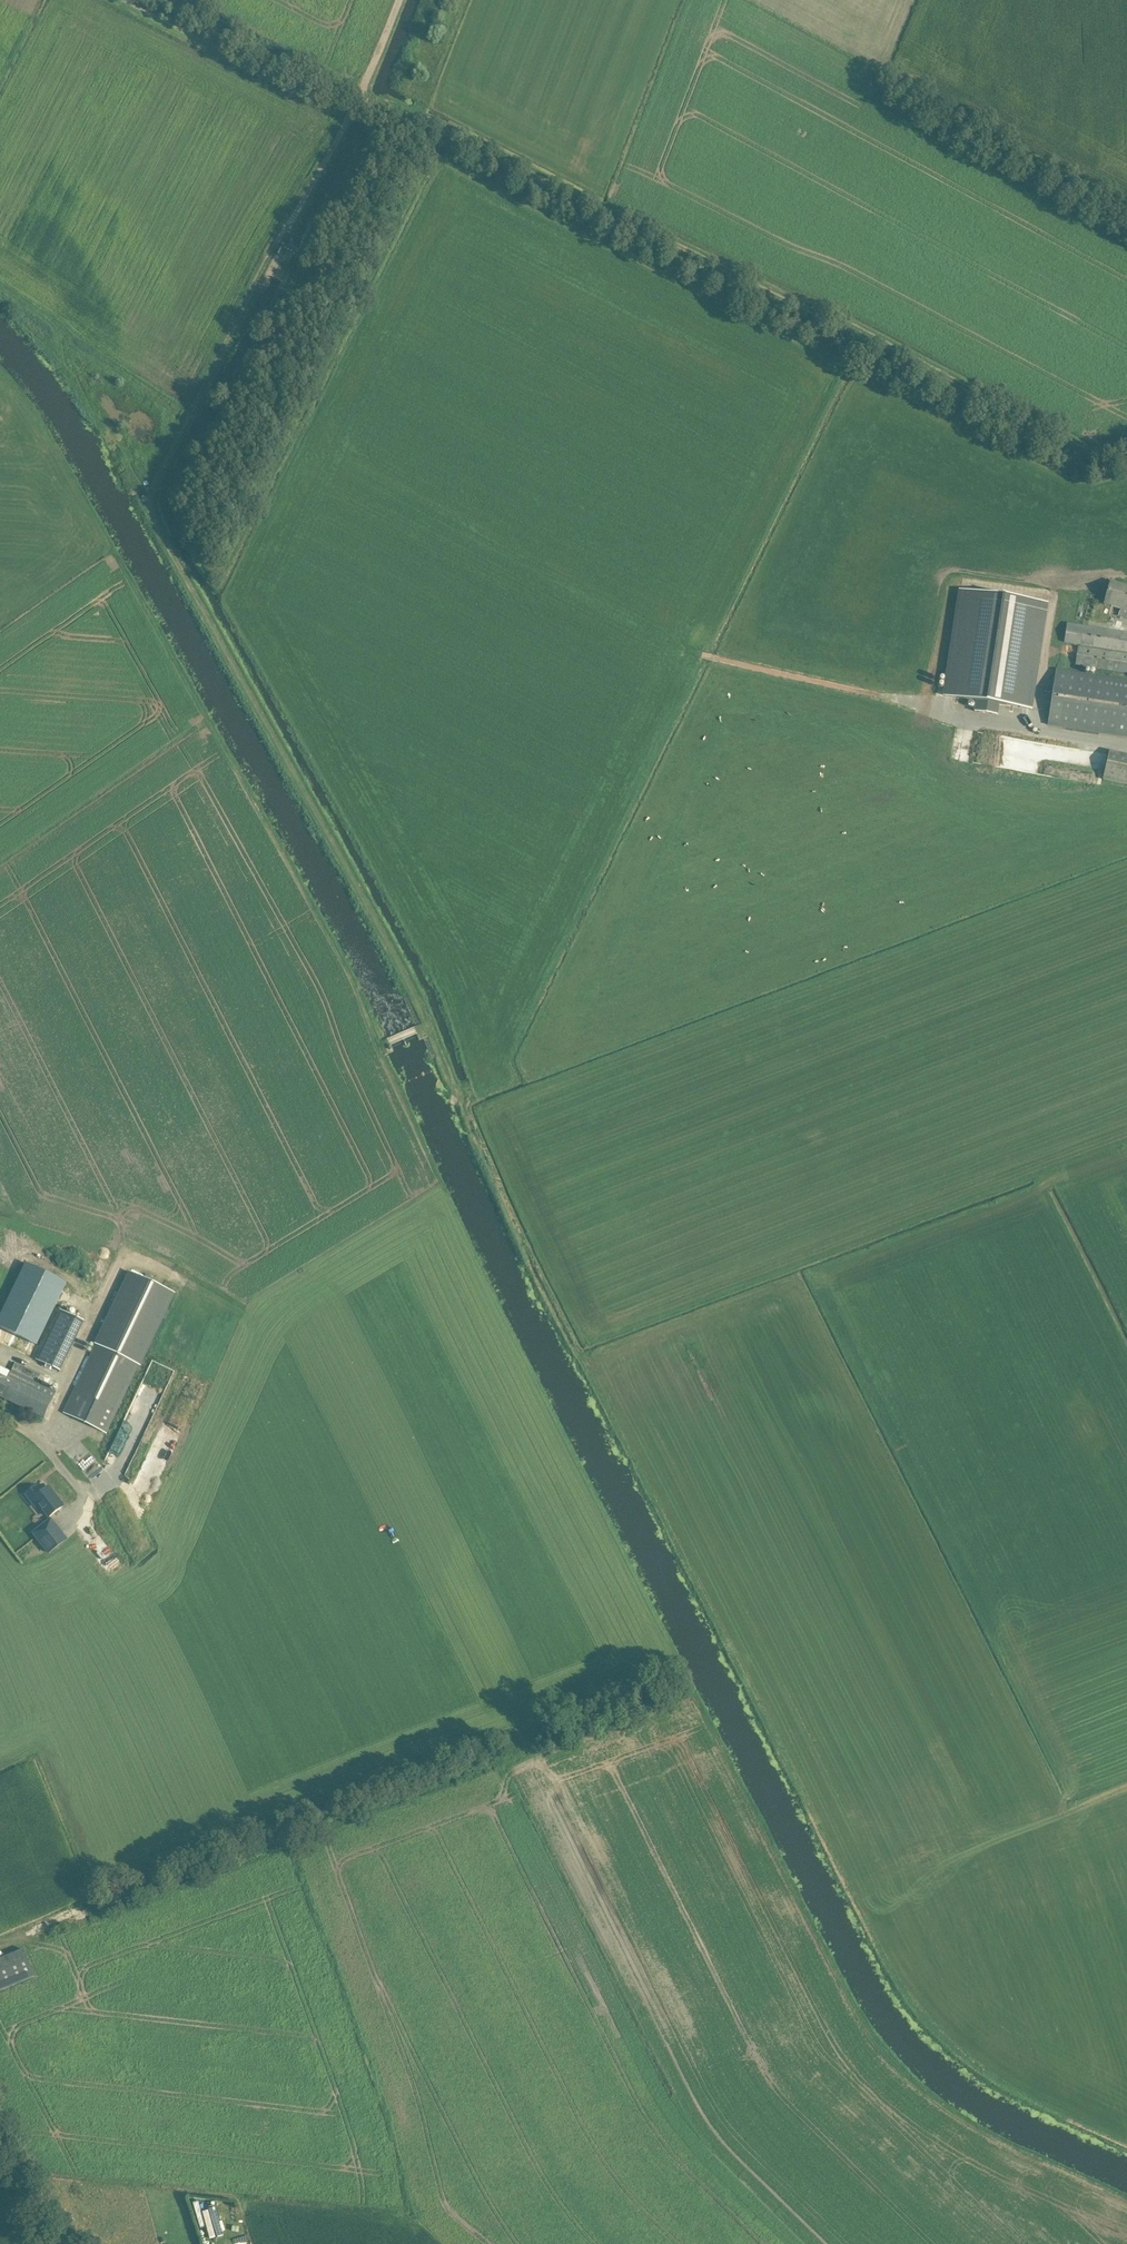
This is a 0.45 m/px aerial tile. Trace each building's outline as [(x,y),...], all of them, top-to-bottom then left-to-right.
[(295,251),(283,245),(279,255),(285,257),(286,254),(293,257),(295,251)] [(1110,581),(1103,604),(1119,609),(1117,616),(1119,616),(1126,618),(1126,586),(1110,581)] [(1032,708),(1047,603),(958,590),(943,696),(975,701),(974,712),(997,716),(999,703),(1032,708)] [(1066,623),(1063,642),(1126,652),(1126,633),(1066,623)] [(1126,673),(1126,655),(1077,648),(1074,665),(1126,673)] [(1056,669),(1047,725),(1126,737),(1126,680),(1056,669)] [(1110,751),(1104,778),(1126,784),(1126,755),(1110,751)] [(0,1323),(0,1327),(16,1335),(11,1347),(27,1354),(33,1342),(39,1345),(68,1283),(28,1264),(0,1323)] [(175,1293),(132,1273),(101,1336),(64,1413),(107,1433),(144,1356),(175,1293)] [(61,1370),(84,1321),(60,1309),(45,1341),(36,1359),(61,1370)] [(45,1418),(57,1392),(36,1382),(39,1374),(14,1362),(7,1378),(0,1375),(0,1396),(45,1418)] [(41,1492),(36,1486),(35,1485),(26,1492),(24,1493),(35,1508),(40,1504),(50,1516),(64,1506),(58,1498),(56,1500),(47,1488),(41,1492)] [(49,1553),(67,1539),(53,1521),(35,1535),(49,1553)] [(0,1959),(0,1990),(35,1976),(24,1949),(0,1959)] [(199,2219),(205,2218),(201,2200),(195,2202),(199,2219)] [(231,2243),(252,2243),(249,2232),(236,2236),(236,2233),(228,2235),(231,2243)]
